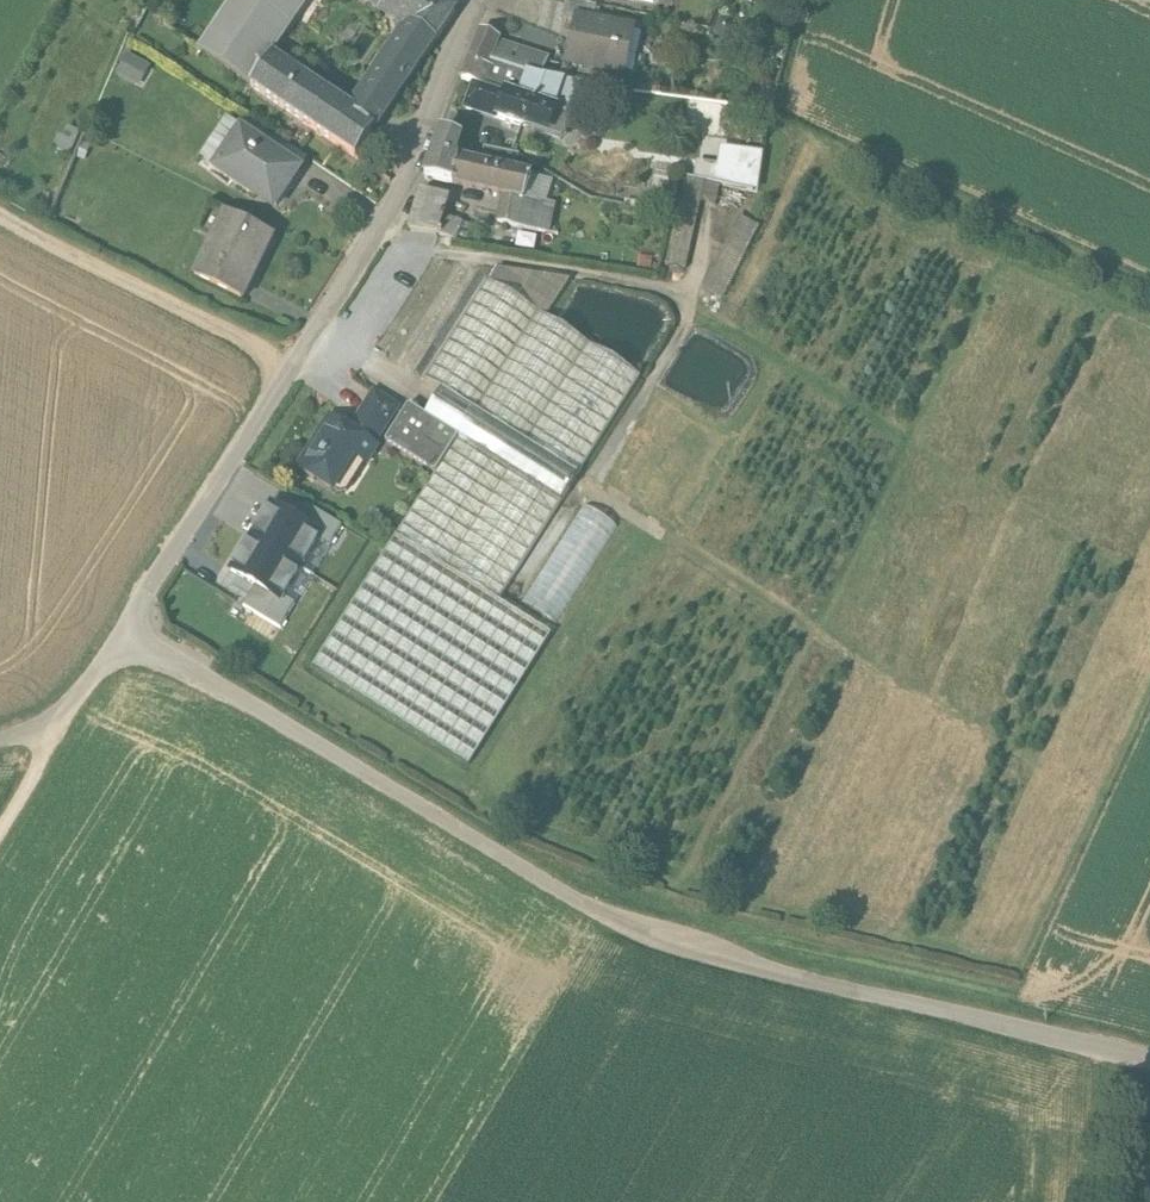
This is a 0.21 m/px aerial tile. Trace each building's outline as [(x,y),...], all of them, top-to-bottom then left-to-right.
[(199,51),(252,88),(271,59),(287,35),(234,0),(231,0),(199,51)] [(287,35),(291,30),(303,13),(311,0),(234,0),(287,35)] [(438,0),(373,0),(409,26),(410,26),(434,41),(454,11),(438,0)] [(599,7),(568,1),(564,20),(578,23),(578,20),(595,24),(599,7)] [(303,13),(291,30),(298,35),(310,18),(303,13)] [(595,24),(578,20),(578,23),(582,24),(578,41),(574,41),(568,64),(611,74),(615,53),(619,54),(620,52),(629,54),(633,32),(595,24)] [(410,26),(362,97),(386,113),(434,41),(410,26)] [(549,40),(527,29),(520,44),(542,54),(549,40)] [(481,30),(468,60),(469,61),(463,76),(484,85),(491,68),(487,67),(499,37),(481,30)] [(136,85),(148,65),(125,53),(114,72),(136,85)] [(351,114),(271,59),(253,88),(356,159),(386,113),(362,97),(351,114)] [(532,101),(506,92),(497,118),(523,126),(530,109),(532,101)] [(542,113),(530,109),(523,126),(538,125),(542,113)] [(284,141),(249,117),(240,130),(275,153),(284,141)] [(240,130),(213,169),(253,196),(256,192),(276,206),(300,171),(275,153),(240,130)] [(460,137),(443,130),(426,177),(453,183),(459,160),(459,159),(456,158),(460,137)] [(713,145),(710,164),(690,161),(687,178),(755,191),(762,154),(713,145)] [(517,156),(486,148),(482,165),(532,176),(517,156)] [(482,165),(459,160),(453,183),(504,195),(523,199),(524,199),(532,176),(482,165)] [(671,213),(691,217),(700,180),(681,175),(671,213)] [(449,199),(422,191),(409,229),(438,234),(441,228),(449,199)] [(523,199),(504,195),(498,222),(517,226),(523,199)] [(265,233),(226,214),(195,276),(241,299),(252,277),(245,274),(265,233)] [(721,296),(755,223),(735,214),(701,287),(721,296)] [(670,262),(684,262),(683,236),(669,236),(670,262)] [(487,278),(423,378),(441,389),(425,415),(458,436),(435,472),(313,664),(468,763),(551,634),(497,600),(640,376),(487,278)] [(397,406),(372,391),(356,417),(380,432),(397,406)] [(425,415),(408,405),(385,441),(435,472),(458,436),(425,415)] [(342,430),(327,420),(295,469),(314,481),(317,475),(335,487),(355,457),(364,463),(375,446),(344,426),(342,430)] [(341,527),(305,505),(295,521),(319,536),(317,540),(329,547),(341,527)] [(319,536),(295,521),(271,506),(251,539),(300,568),(317,540),(319,536)] [(524,602),(558,622),(616,524),(586,507),(570,535),(579,540),(563,568),(549,559),(524,602)] [(300,568),(251,539),(231,571),(256,586),(280,601),(283,597),(300,568)] [(280,601),(256,586),(243,607),(280,629),(295,604),(283,597),(280,601)]
